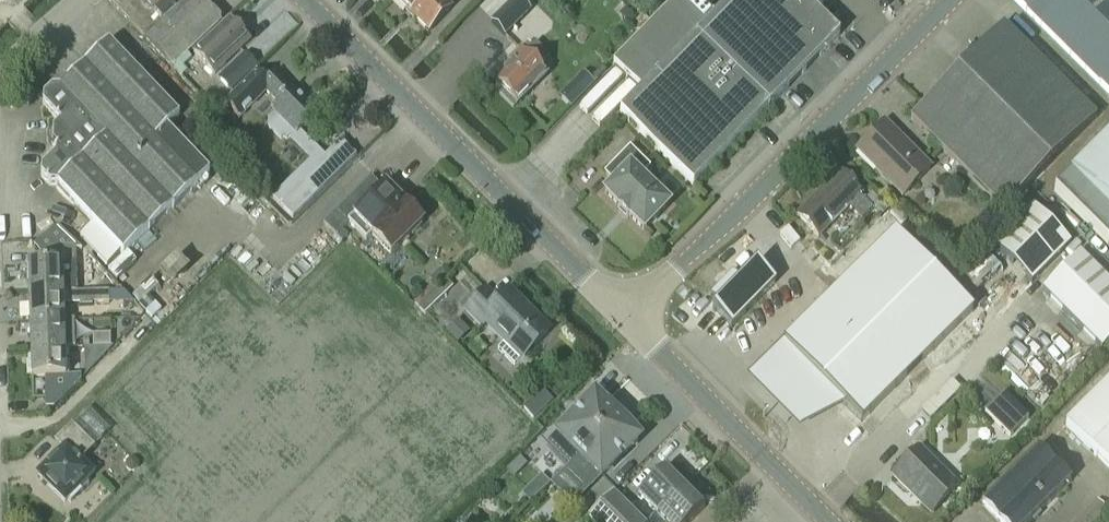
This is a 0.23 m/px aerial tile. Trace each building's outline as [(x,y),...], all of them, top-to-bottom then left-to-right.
[(145,38),(172,67),(186,53),(221,20),(200,0),(184,0),(161,22),(144,3),(147,0),(109,0),(145,38)] [(144,3),(161,22),(184,0),(147,0),(144,3)] [(411,16),(426,0),(395,0),(411,16)] [(411,16),(428,33),(451,9),(442,0),(426,0),(411,16)] [(491,23),(506,37),(531,11),(519,0),(514,0),(491,23)] [(839,36),(802,0),(731,0),(713,18),(706,11),(695,0),(677,0),(613,67),(640,93),(619,115),(693,186),(839,36)] [(706,11),(717,0),(695,0),(706,11)] [(1108,94),(1108,0),(1015,0),(1108,94)] [(215,74),(250,41),(229,19),(194,52),(215,74)] [(1002,211),(1096,117),(1005,25),(910,120),(1002,211)] [(59,151),(41,169),(41,176),(49,184),(57,184),(78,207),(79,207),(82,210),(167,129),(180,117),(177,115),(109,42),(60,89),(52,89),(43,98),(43,105),(60,123),(53,130),(53,144),(59,151)] [(513,108),(546,75),(538,67),(547,58),(534,45),(526,53),(522,50),(510,63),(514,67),(496,84),(502,91),(499,94),(513,108)] [(244,56),(220,80),(231,92),(256,68),(244,56)] [(591,78),(596,83),(607,72),(602,67),(591,78)] [(267,81),(259,72),(257,71),(224,103),(239,118),(266,91),(279,104),(272,111),(274,114),(268,120),(270,123),(268,126),(281,139),(284,137),(287,139),(290,136),(315,161),(275,200),(295,220),(356,157),(341,141),(325,157),(301,132),(317,116),(275,73),(267,81)] [(931,168),(909,147),(885,123),(857,151),(903,196),(931,168)] [(94,223),(79,236),(107,265),(121,252),(124,254),(196,185),(197,185),(209,173),(167,129),(82,210),(94,223)] [(1054,191),(1108,244),(1108,243),(1108,136),(1054,191)] [(643,230),(668,205),(639,177),(649,167),(629,148),(605,174),(614,183),(604,193),(619,207),(618,208),(627,217),(628,216),(643,230)] [(839,171),(797,215),(820,237),(849,207),(862,221),(873,210),(874,209),(865,200),(860,195),(862,194),(839,171)] [(337,212),(324,224),(337,236),(349,223),(366,241),(372,235),(391,255),(423,223),(418,218),(421,215),(411,205),(408,208),(404,204),(401,201),(386,187),(383,190),(372,178),(338,212),(337,212)] [(894,212),(881,198),(874,191),(873,192),(865,200),(874,209),(873,210),(879,217),(880,216),(885,220),(894,212)] [(1035,207),(995,250),(1029,284),(1071,243),(1035,207)] [(82,250),(59,227),(58,226),(34,245),(40,253),(41,265),(29,265),(30,294),(62,292),(61,264),(76,263),(76,251),(82,250)] [(784,344),(846,407),(861,422),(973,311),(896,233),(784,344)] [(1043,291),(1102,350),(1108,342),(1108,282),(1080,253),(1043,291)] [(741,280),(733,273),(710,296),(718,304),(712,310),(731,328),(776,283),(757,264),(741,280)] [(425,314),(431,308),(449,291),(443,285),(419,308),(425,314)] [(31,320),(63,319),(63,304),(80,304),(80,306),(92,305),(92,303),(109,303),(109,291),(62,292),(30,294),(31,320)] [(487,291),(467,311),(482,326),(485,322),(505,341),(498,349),(514,366),(522,358),(549,331),(510,292),(499,303),(487,291)] [(74,319),(63,319),(31,320),(31,348),(64,348),(75,347),(74,319)] [(110,334),(92,335),(93,347),(110,347),(110,334)] [(93,347),(84,347),(85,375),(112,347),(110,347),(93,347)] [(81,381),(80,377),(80,376),(65,376),(64,348),(31,348),(32,377),(45,377),(46,408),(54,408),(81,381)] [(1063,424),(1108,470),(1108,378),(1063,424)] [(544,390),(524,409),(535,420),(554,402),(544,390)] [(1004,393),(985,412),(1010,437),(1029,418),(1004,393)] [(554,437),(548,443),(552,448),(553,448),(556,451),(569,465),(570,465),(579,456),(620,416),(607,402),(602,404),(595,397),(554,437)] [(65,449),(39,475),(65,502),(67,499),(70,502),(89,484),(86,481),(92,475),(78,462),(93,447),(109,431),(87,409),(72,425),(56,440),(65,449)] [(570,465),(550,484),(572,506),(597,481),(638,440),(631,433),(632,429),(620,416),(579,456),(570,465)] [(982,505),(998,521),(1031,521),(1071,482),(1038,449),(982,505)] [(931,513),(957,488),(920,451),(913,457),(908,458),(900,465),(900,470),(894,477),(931,513)] [(684,488),(665,469),(638,496),(642,502),(631,512),(612,492),(586,517),(591,521),(650,521),(684,488)] [(541,475),(521,495),(530,504),(550,484),(541,475)] [(696,517),(705,508),(685,488),(652,521),(691,521),(696,517)]
